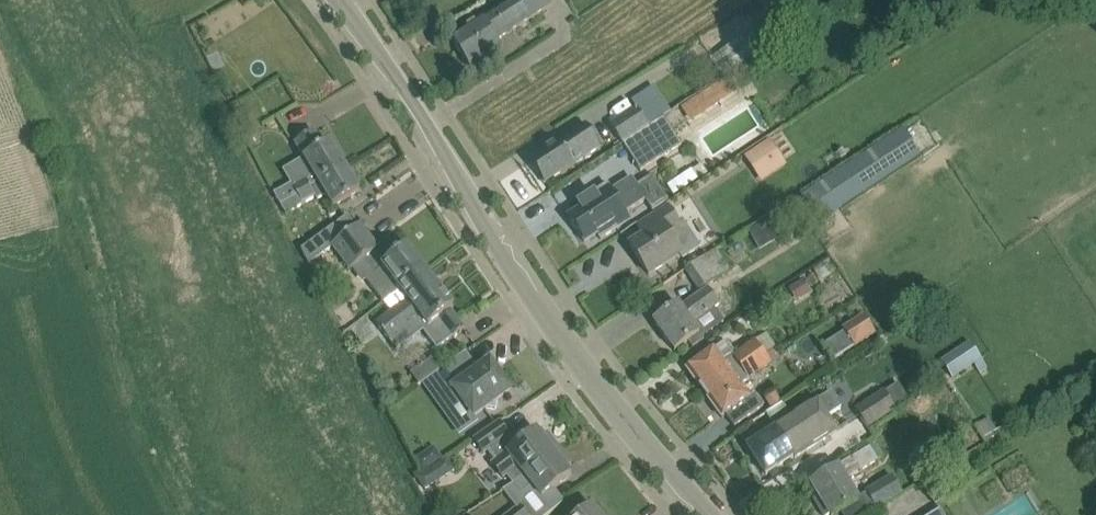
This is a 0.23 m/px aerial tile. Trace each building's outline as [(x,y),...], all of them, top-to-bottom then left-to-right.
[(550,7),(546,0),(529,0),(520,5),(517,0),(512,0),(482,19),(451,39),(471,70),(502,50),(496,41),(529,19),(550,7)] [(742,38),(711,58),(723,77),(754,56),(742,38)] [(623,142),(648,125),(636,107),(611,123),(623,142)] [(648,125),(623,142),(641,170),(682,144),(664,115),(648,125)] [(574,164),(601,146),(587,125),(560,142),(559,142),(530,161),(545,184),(574,165),(574,164)] [(275,195),(282,206),(345,167),(330,143),(323,147),(314,132),(294,144),(312,172),(291,185),(275,195)] [(801,199),(818,225),(918,157),(902,133),(801,199)] [(768,139),(743,156),(761,183),(786,166),(768,139)] [(345,167),(282,206),(287,215),(316,197),(318,200),(327,195),(334,207),(360,191),(345,167)] [(569,219),(585,242),(597,234),(601,239),(618,229),(613,221),(646,200),(653,211),(669,200),(653,175),(618,197),(608,183),(577,204),(581,211),(569,219)] [(682,253),(668,231),(680,224),(668,206),(637,225),(645,237),(630,246),(648,275),(682,253)] [(366,280),(384,304),(400,291),(425,271),(407,248),(385,265),(375,252),(379,249),(360,225),(357,227),(348,215),(301,251),(308,264),(332,246),(350,271),(365,259),(376,273),(366,280)] [(749,232),(760,252),(787,237),(776,218),(749,232)] [(688,269),(701,290),(729,272),(716,251),(688,269)] [(425,271),(400,291),(408,301),(377,324),(390,342),(421,318),(429,328),(424,332),(437,350),(465,329),(451,311),(454,308),(425,271)] [(819,281),(814,273),(808,277),(813,285),(819,281)] [(803,279),(789,288),(796,300),(811,292),(803,279)] [(717,327),(708,314),(720,306),(719,304),(708,289),(681,308),(679,304),(654,322),(675,352),(688,342),(693,348),(704,340),(703,338),(717,327)] [(842,328),(844,332),(854,346),(855,348),(877,334),(863,314),(842,328)] [(704,394),(733,374),(740,368),(753,359),(756,363),(766,356),(755,341),(733,356),(732,354),(723,360),(715,349),(687,370),(704,394)] [(941,363),(952,380),(983,359),(971,342),(941,363)] [(774,350),(766,356),(771,363),(779,358),(774,350)] [(430,378),(429,379),(444,400),(454,402),(460,397),(474,416),(486,408),(495,410),(495,401),(510,391),(490,363),(479,371),(466,352),(441,370),(430,378)] [(740,368),(733,374),(704,394),(722,418),(726,415),(735,427),(752,414),(763,407),(754,394),(750,397),(741,385),(749,380),(749,379),(771,363),(766,356),(756,363),(753,359),(740,368)] [(432,357),(421,366),(430,378),(441,370),(432,357)] [(900,382),(888,389),(897,404),(908,396),(900,382)] [(896,409),(884,390),(856,410),(868,428),(896,409)] [(787,409),(783,411),(781,413),(786,421),(787,420),(807,451),(837,431),(827,415),(840,407),(831,393),(818,401),(792,417),(787,409)] [(781,413),(783,411),(787,409),(783,403),(766,413),(777,429),(748,447),(766,475),(794,457),(795,458),(807,451),(787,420),(786,421),(781,413)] [(975,428),(985,443),(998,435),(989,420),(975,428)] [(506,474),(513,484),(560,447),(548,432),(542,437),(537,431),(513,450),(505,438),(506,437),(498,424),(473,441),(484,455),(488,451),(495,461),(491,464),(502,477),(506,474)] [(748,430),(738,436),(742,443),(752,437),(748,430)] [(560,447),(513,484),(521,494),(532,486),(542,497),(571,474),(567,468),(573,463),(560,447)] [(859,501),(843,475),(858,467),(861,471),(878,461),(870,447),(811,483),(822,502),(817,505),(824,514),(830,514),(835,514),(859,501)] [(437,451),(428,456),(434,465),(443,460),(437,451)] [(416,480),(425,492),(440,481),(432,469),(416,480)] [(921,483),(935,506),(949,497),(935,474),(921,483)] [(892,475),(865,491),(877,510),(904,494),(892,475)] [(508,514),(528,514),(521,505),(508,514)] [(592,507),(582,514),(599,514),(592,507)]
